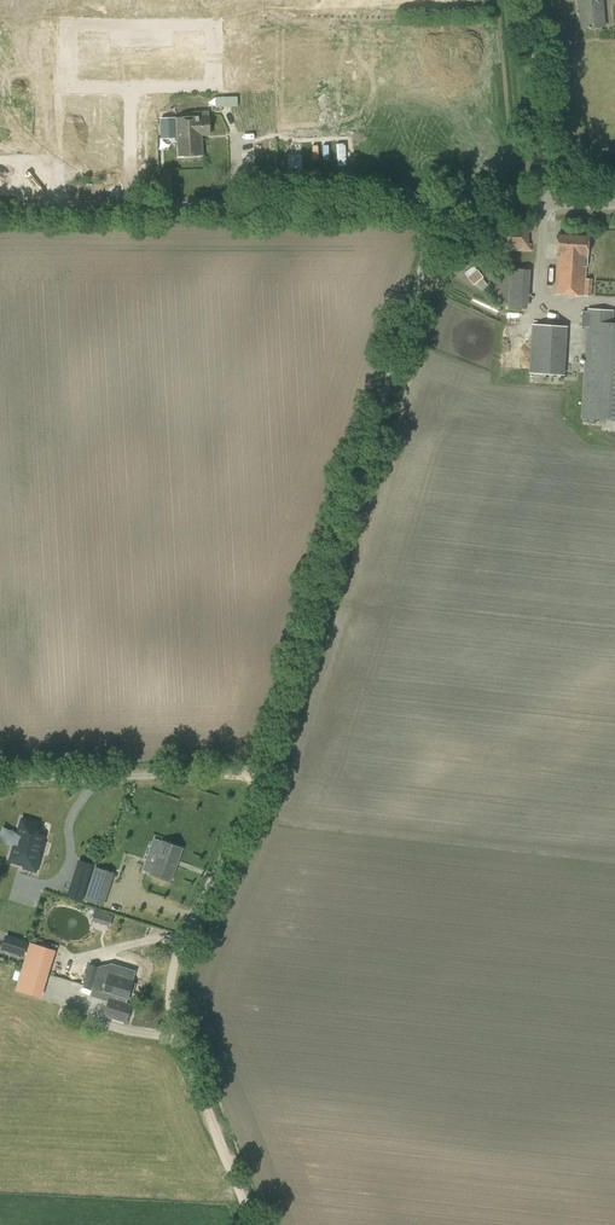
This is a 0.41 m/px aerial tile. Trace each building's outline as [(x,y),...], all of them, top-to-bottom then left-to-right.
[(605,27),(602,0),(580,0),(580,1),(579,1),(582,29),(605,27)] [(208,116),(208,111),(193,112),(194,117),(161,119),(162,138),(178,138),(179,157),(203,156),(202,137),(210,136),(209,116),(208,116)] [(260,129),(260,143),(275,143),(275,129),(260,129)] [(531,232),(532,225),(501,223),(500,250),(531,252),(531,244),(528,244),(529,232),(531,232)] [(584,295),(585,279),(586,267),(586,255),(588,255),(589,237),(557,235),(557,238),(556,245),(556,253),(557,253),(558,253),(557,257),(556,294),(584,295)] [(527,309),(530,270),(510,269),(508,308),(527,309)] [(473,286),(484,278),(477,270),(468,278),(473,286)] [(613,323),(613,311),(587,309),(581,418),(614,421),(614,323),(613,323)] [(564,376),(568,326),(532,324),(529,373),(564,376)] [(48,831),(32,826),(18,867),(34,872),(48,831)] [(154,866),(148,863),(145,871),(152,873),(151,874),(170,880),(181,849),(163,842),(154,866)] [(98,857),(79,851),(64,897),(83,903),(98,857)] [(105,881),(93,877),(89,891),(101,895),(105,881)] [(110,927),(114,915),(96,909),(92,921),(110,927)] [(24,958),(30,940),(6,932),(0,950),(24,958)] [(49,974),(56,950),(30,943),(23,967),(49,974)] [(92,988),(98,967),(89,964),(82,985),(92,988)] [(127,1022),(132,1006),(127,1004),(134,981),(109,973),(103,990),(105,991),(102,999),(109,1001),(104,1015),(127,1022)]
